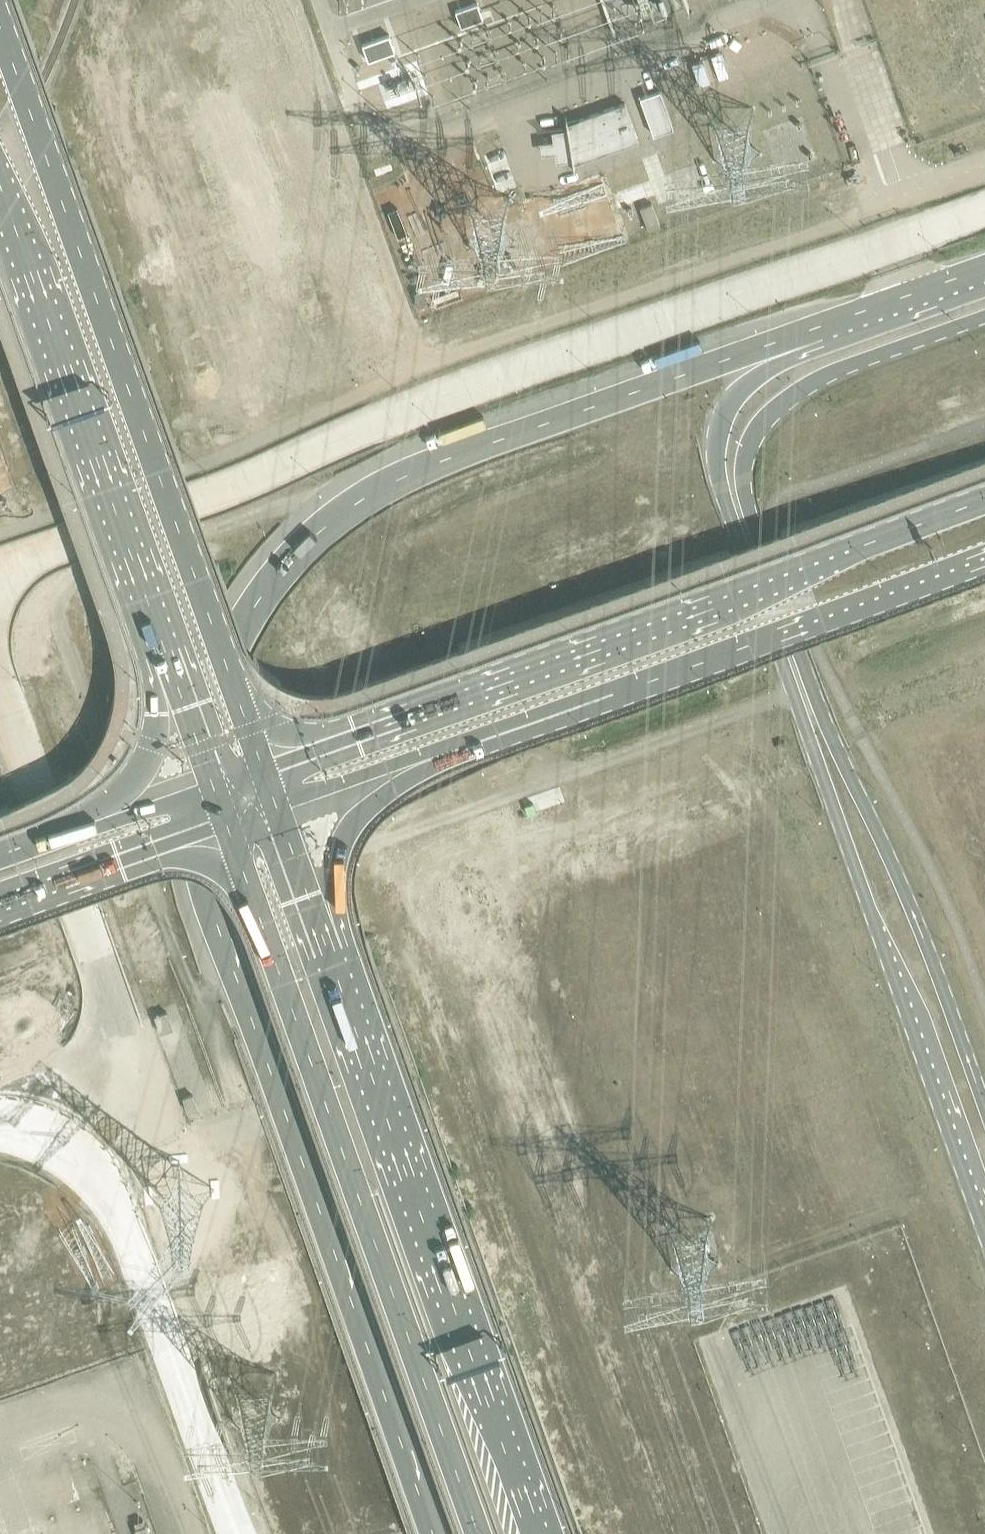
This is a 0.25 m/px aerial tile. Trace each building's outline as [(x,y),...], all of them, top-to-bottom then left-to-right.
[(659,90),(639,97),(653,135),(673,128),(659,90)] [(638,141),(624,103),(567,123),(566,118),(565,118),(566,129),(552,131),(554,148),(556,148),(558,161),(571,159),(573,171),(574,170),(573,164),(638,141)] [(552,199),(566,245),(617,229),(603,183),(552,199)] [(639,207),(647,230),(659,226),(651,203),(639,207)] [(441,255),(410,266),(425,306),(456,294),(441,255)]
